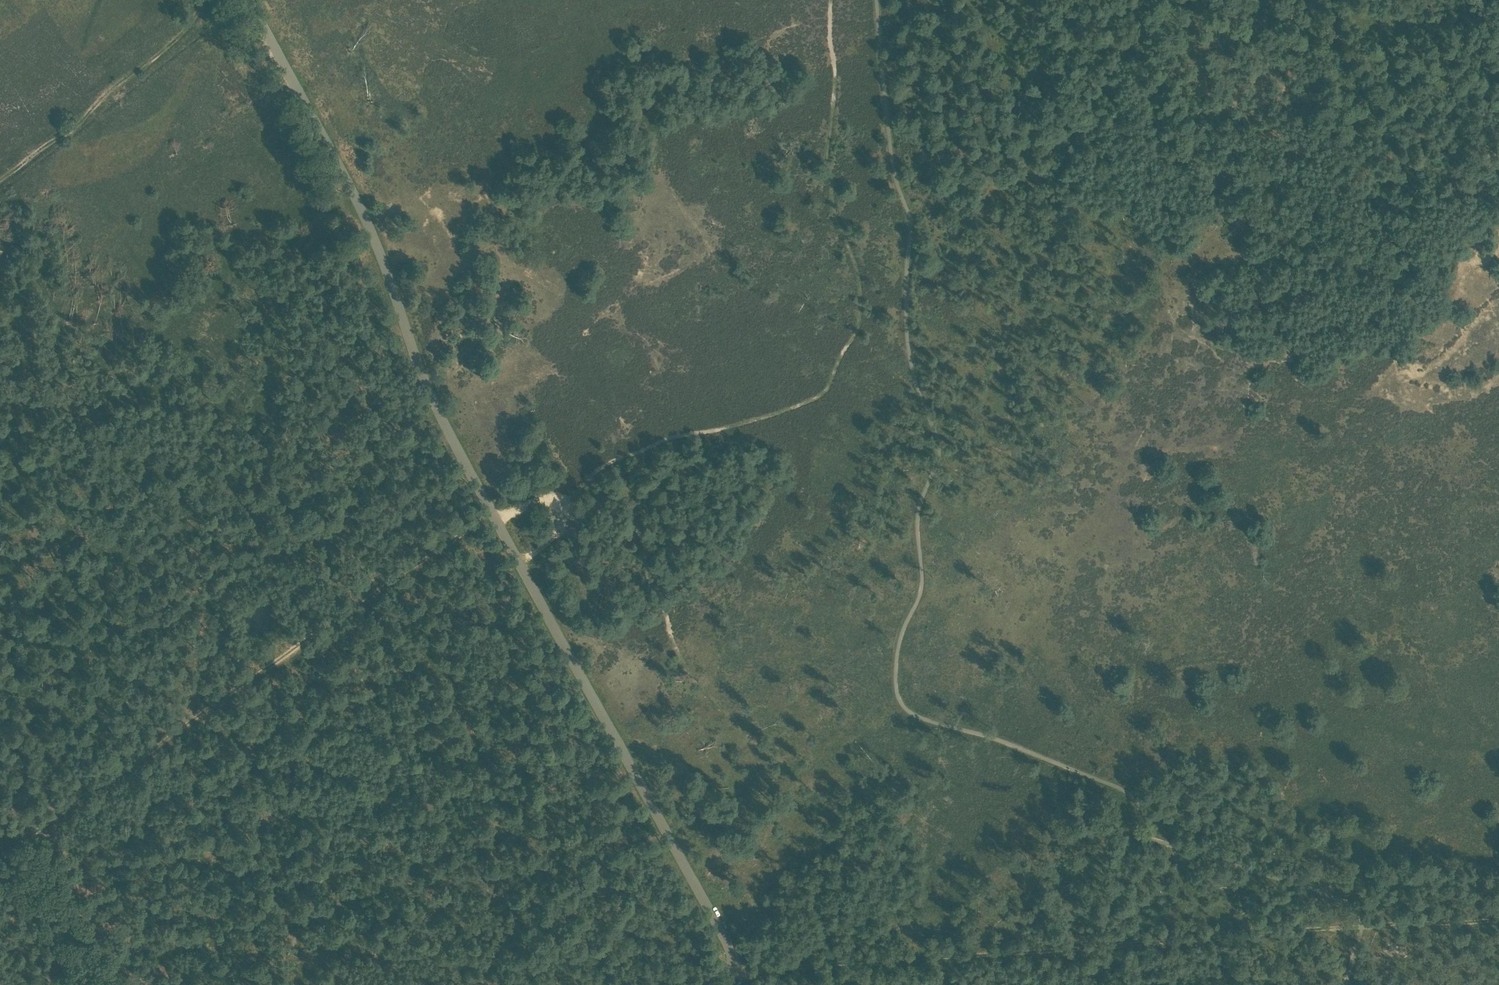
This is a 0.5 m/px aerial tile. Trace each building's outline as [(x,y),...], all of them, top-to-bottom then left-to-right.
[(382,232),(388,246),(393,244),(387,230),(382,232)]
